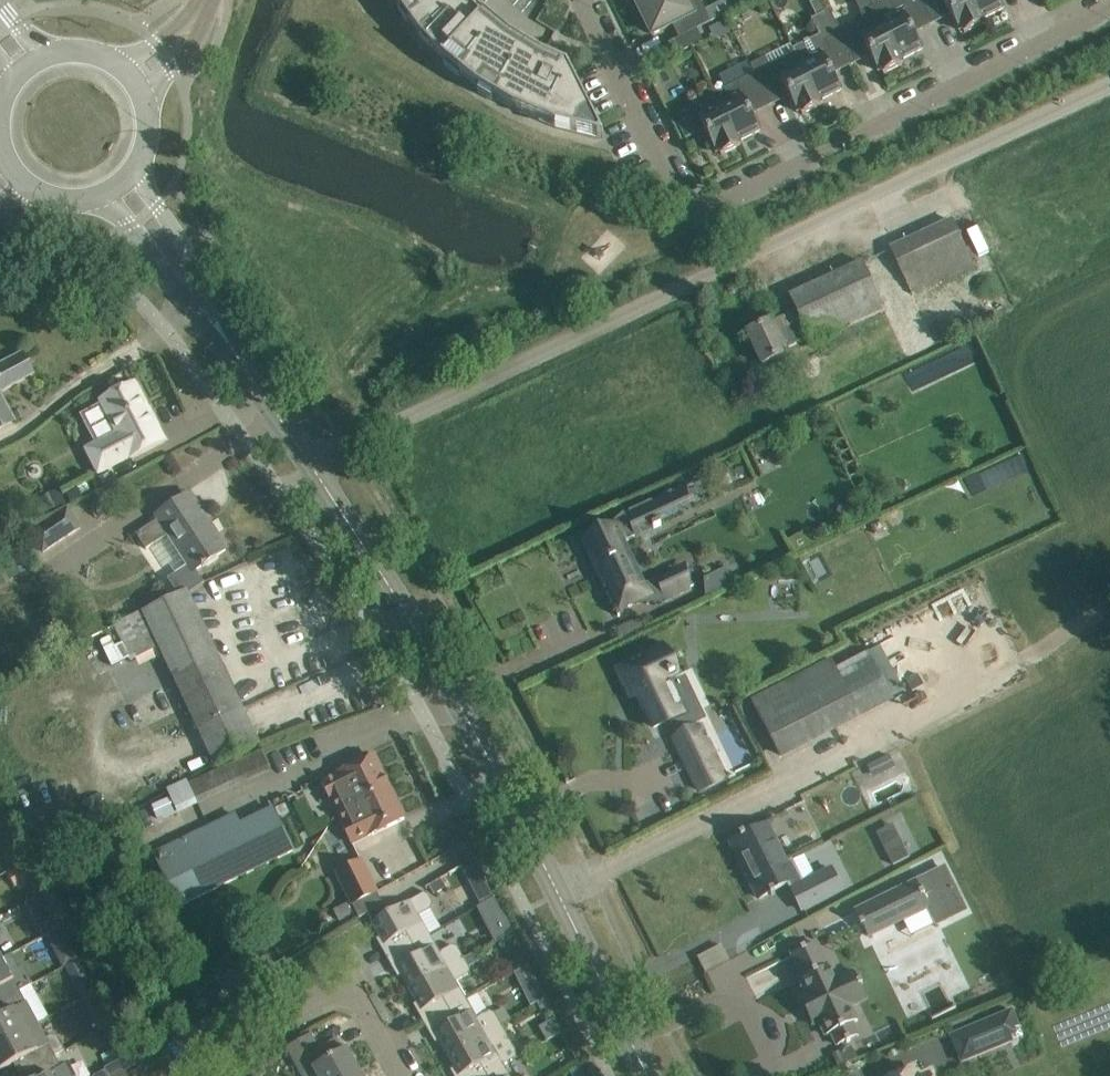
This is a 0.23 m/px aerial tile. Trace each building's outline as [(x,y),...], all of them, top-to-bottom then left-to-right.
[(401,9),(414,27),(421,36),(447,64),(476,87),(512,110),(555,128),(604,141),(568,69),(543,58),(510,38),(484,16),(469,0),(396,0),(401,9)] [(637,13),(663,0),(631,0),(637,13)] [(637,13),(645,29),(649,28),(653,35),(680,22),(686,35),(711,22),(700,0),(695,0),(688,3),(686,0),(663,0),(637,13)] [(756,4),(761,14),(771,9),(767,0),(764,0),(756,4)] [(808,4),(815,17),(825,12),(819,0),(816,0),(808,4)] [(919,27),(920,30),(933,24),(921,0),(905,0),(888,8),(894,20),(883,25),(901,61),(923,50),(913,30),(919,27)] [(933,24),(945,17),(944,15),(950,12),(960,32),(963,30),(965,33),(984,24),(982,20),(971,0),(921,0),(933,24)] [(982,20),(1004,9),(999,0),(972,0),(982,20)] [(865,20),(837,35),(852,64),(864,58),(863,55),(869,52),(879,72),(882,71),(884,74),(903,64),(901,61),(883,25),(877,14),(873,7),(861,13),(865,20)] [(809,40),(793,48),(796,55),(802,66),(820,102),(820,101),(842,91),(832,71),(838,68),(839,71),(852,64),(837,35),(833,28),(819,35),(819,36),(809,41),(809,40)] [(697,29),(672,42),(679,55),(704,42),(697,29)] [(757,75),(756,75),(770,105),(783,99),(782,96),(787,93),(797,113),(801,111),(803,115),(822,105),(820,101),(820,102),(802,66),(796,55),(771,68),(766,58),(752,65),(757,75)] [(748,61),(719,75),(726,90),(732,101),(721,107),(738,142),(739,142),(761,131),(751,111),(757,109),(758,111),(770,105),(756,75),(748,61)] [(738,142),(721,107),(712,89),(698,96),(701,102),(686,110),(690,118),(678,124),(686,139),(697,134),(699,137),(706,134),(716,154),(720,152),(722,155),(741,146),(739,142),(738,142)] [(973,267),(952,220),(891,248),(913,295),(973,267)] [(884,310),(862,262),(790,296),(797,311),(810,339),(812,344),(884,310)] [(592,289),(584,293),(588,301),(596,297),(592,289)] [(810,339),(797,311),(773,322),(773,321),(747,333),(762,365),(787,354),(786,350),(810,339)] [(32,373),(21,353),(0,365),(0,390),(32,373)] [(883,372),(877,361),(862,368),(868,379),(883,372)] [(86,449),(89,455),(99,474),(130,458),(131,459),(165,441),(135,383),(100,400),(117,433),(86,449)] [(13,420),(0,397),(0,427),(13,420)] [(160,519),(136,535),(146,550),(170,534),(190,564),(168,579),(175,590),(173,591),(177,598),(188,593),(189,594),(205,583),(200,577),(201,577),(196,569),(202,565),(203,567),(208,564),(207,563),(226,550),(190,495),(171,507),(158,516),(160,519)] [(585,541),(583,542),(605,588),(609,584),(613,590),(609,592),(618,611),(644,599),(646,604),(665,601),(664,599),(694,585),(693,584),(685,587),(678,570),(646,585),(625,542),(661,525),(660,522),(674,516),(665,496),(625,515),(624,513),(599,536),(600,537),(586,543),(585,541)] [(30,533),(43,553),(82,527),(69,506),(28,527),(31,532),(30,533)] [(813,556),(803,561),(808,569),(818,565),(813,556)] [(706,595),(707,596),(733,583),(726,568),(704,578),(711,592),(706,595)] [(160,647),(215,765),(259,744),(189,594),(188,593),(177,598),(133,618),(115,627),(131,661),(160,647)] [(115,626),(133,618),(126,603),(108,611),(115,626)] [(668,679),(676,675),(662,646),(615,669),(630,698),(638,694),(654,727),(684,713),(668,679)] [(831,659),(755,698),(784,754),(860,715),(831,659)] [(726,779),(701,727),(675,739),(700,791),(726,779)] [(263,749),(169,787),(176,806),(270,768),(263,749)] [(891,754),(880,759),(886,772),(897,766),(891,754)] [(389,787),(374,756),(335,775),(336,775),(322,782),(336,811),(350,805),(389,787)] [(405,819),(389,787),(350,805),(336,811),(353,844),(405,819)] [(235,815),(154,854),(179,906),(293,851),(273,809),(240,824),(235,815)] [(767,825),(746,836),(744,833),(740,835),(742,838),(736,841),(750,870),(746,872),(759,898),(770,893),(772,895),(776,893),(774,891),(789,884),(802,911),(843,890),(833,869),(804,883),(792,860),(786,863),(767,825)] [(892,826),(877,833),(892,865),(907,858),(892,826)] [(16,847),(3,853),(9,866),(22,860),(16,847)] [(337,873),(341,881),(353,905),(378,892),(362,861),(337,873)] [(25,864),(9,873),(17,887),(33,879),(25,864)] [(449,873),(454,881),(456,885),(468,877),(462,866),(449,873)] [(441,878),(430,885),(434,894),(446,887),(441,878)] [(485,878),(472,884),(482,904),(495,897),(485,878)] [(914,882),(856,911),(861,922),(860,922),(862,926),(863,926),(869,937),(927,908),(937,929),(967,914),(953,887),(923,902),(914,882)] [(377,939),(388,958),(430,934),(442,927),(431,908),(432,903),(426,892),(392,912),(373,923),(381,937),(377,939)] [(42,896),(27,904),(44,936),(59,928),(42,896)] [(512,931),(495,898),(480,906),(497,939),(512,931)] [(356,912),(350,901),(334,910),(339,921),(356,912)] [(402,975),(410,989),(464,958),(458,948),(451,946),(440,952),(430,934),(388,958),(399,977),(402,975)] [(828,967),(816,943),(806,948),(805,947),(801,949),(802,950),(792,955),(804,979),(800,981),(809,999),(805,1001),(814,1019),(817,1017),(826,1036),(832,1033),(838,1046),(846,1041),(847,1043),(851,1041),(850,1039),(859,1035),(853,1023),(858,1020),(851,1006),(867,999),(862,987),(863,986),(861,982),(860,983),(854,971),(838,979),(832,965),(828,967)] [(723,944),(700,954),(707,969),(730,959),(723,944)] [(62,949),(58,958),(63,968),(77,959),(69,945),(62,949)] [(240,950),(240,959),(244,963),(250,963),(254,959),(254,950),(250,946),(244,946),(240,950)] [(414,1005),(425,1024),(467,1000),(456,981),(468,975),(470,968),(464,958),(410,989),(418,1002),(414,1005)] [(25,970),(20,969),(11,974),(3,959),(0,960),(0,1002),(32,985),(33,984),(25,970)] [(85,975),(72,982),(81,998),(81,997),(94,990),(85,975)] [(39,1023),(39,1022),(21,990),(0,1002),(0,1044),(39,1023)] [(439,1041),(447,1054),(501,1024),(495,1013),(488,1012),(477,1018),(467,1000),(425,1024),(435,1043),(439,1041)] [(1019,1028),(1012,1011),(951,1036),(962,1062),(1014,1041),(1023,1037),(1019,1028)] [(28,1070),(55,1055),(65,1049),(58,1036),(52,1034),(47,1037),(39,1023),(0,1044),(0,1070),(0,1071),(22,1059),(28,1070)] [(454,1075),(485,1075),(504,1065),(520,1056),(510,1040),(505,1039),(507,1034),(501,1024),(447,1054),(455,1068),(451,1070),(454,1075)] [(303,1075),(349,1075),(359,1070),(347,1049),(326,1061),(309,1030),(285,1044),(303,1075)] [(126,1071),(138,1064),(132,1053),(105,1068),(106,1070),(109,1075),(129,1075),(126,1071)] [(66,1065),(62,1067),(55,1055),(28,1070),(31,1075),(72,1075),(66,1065)] [(504,1065),(485,1075),(510,1075),(504,1065)] [(131,1074),(133,1075),(146,1075),(141,1067),(131,1074)]
